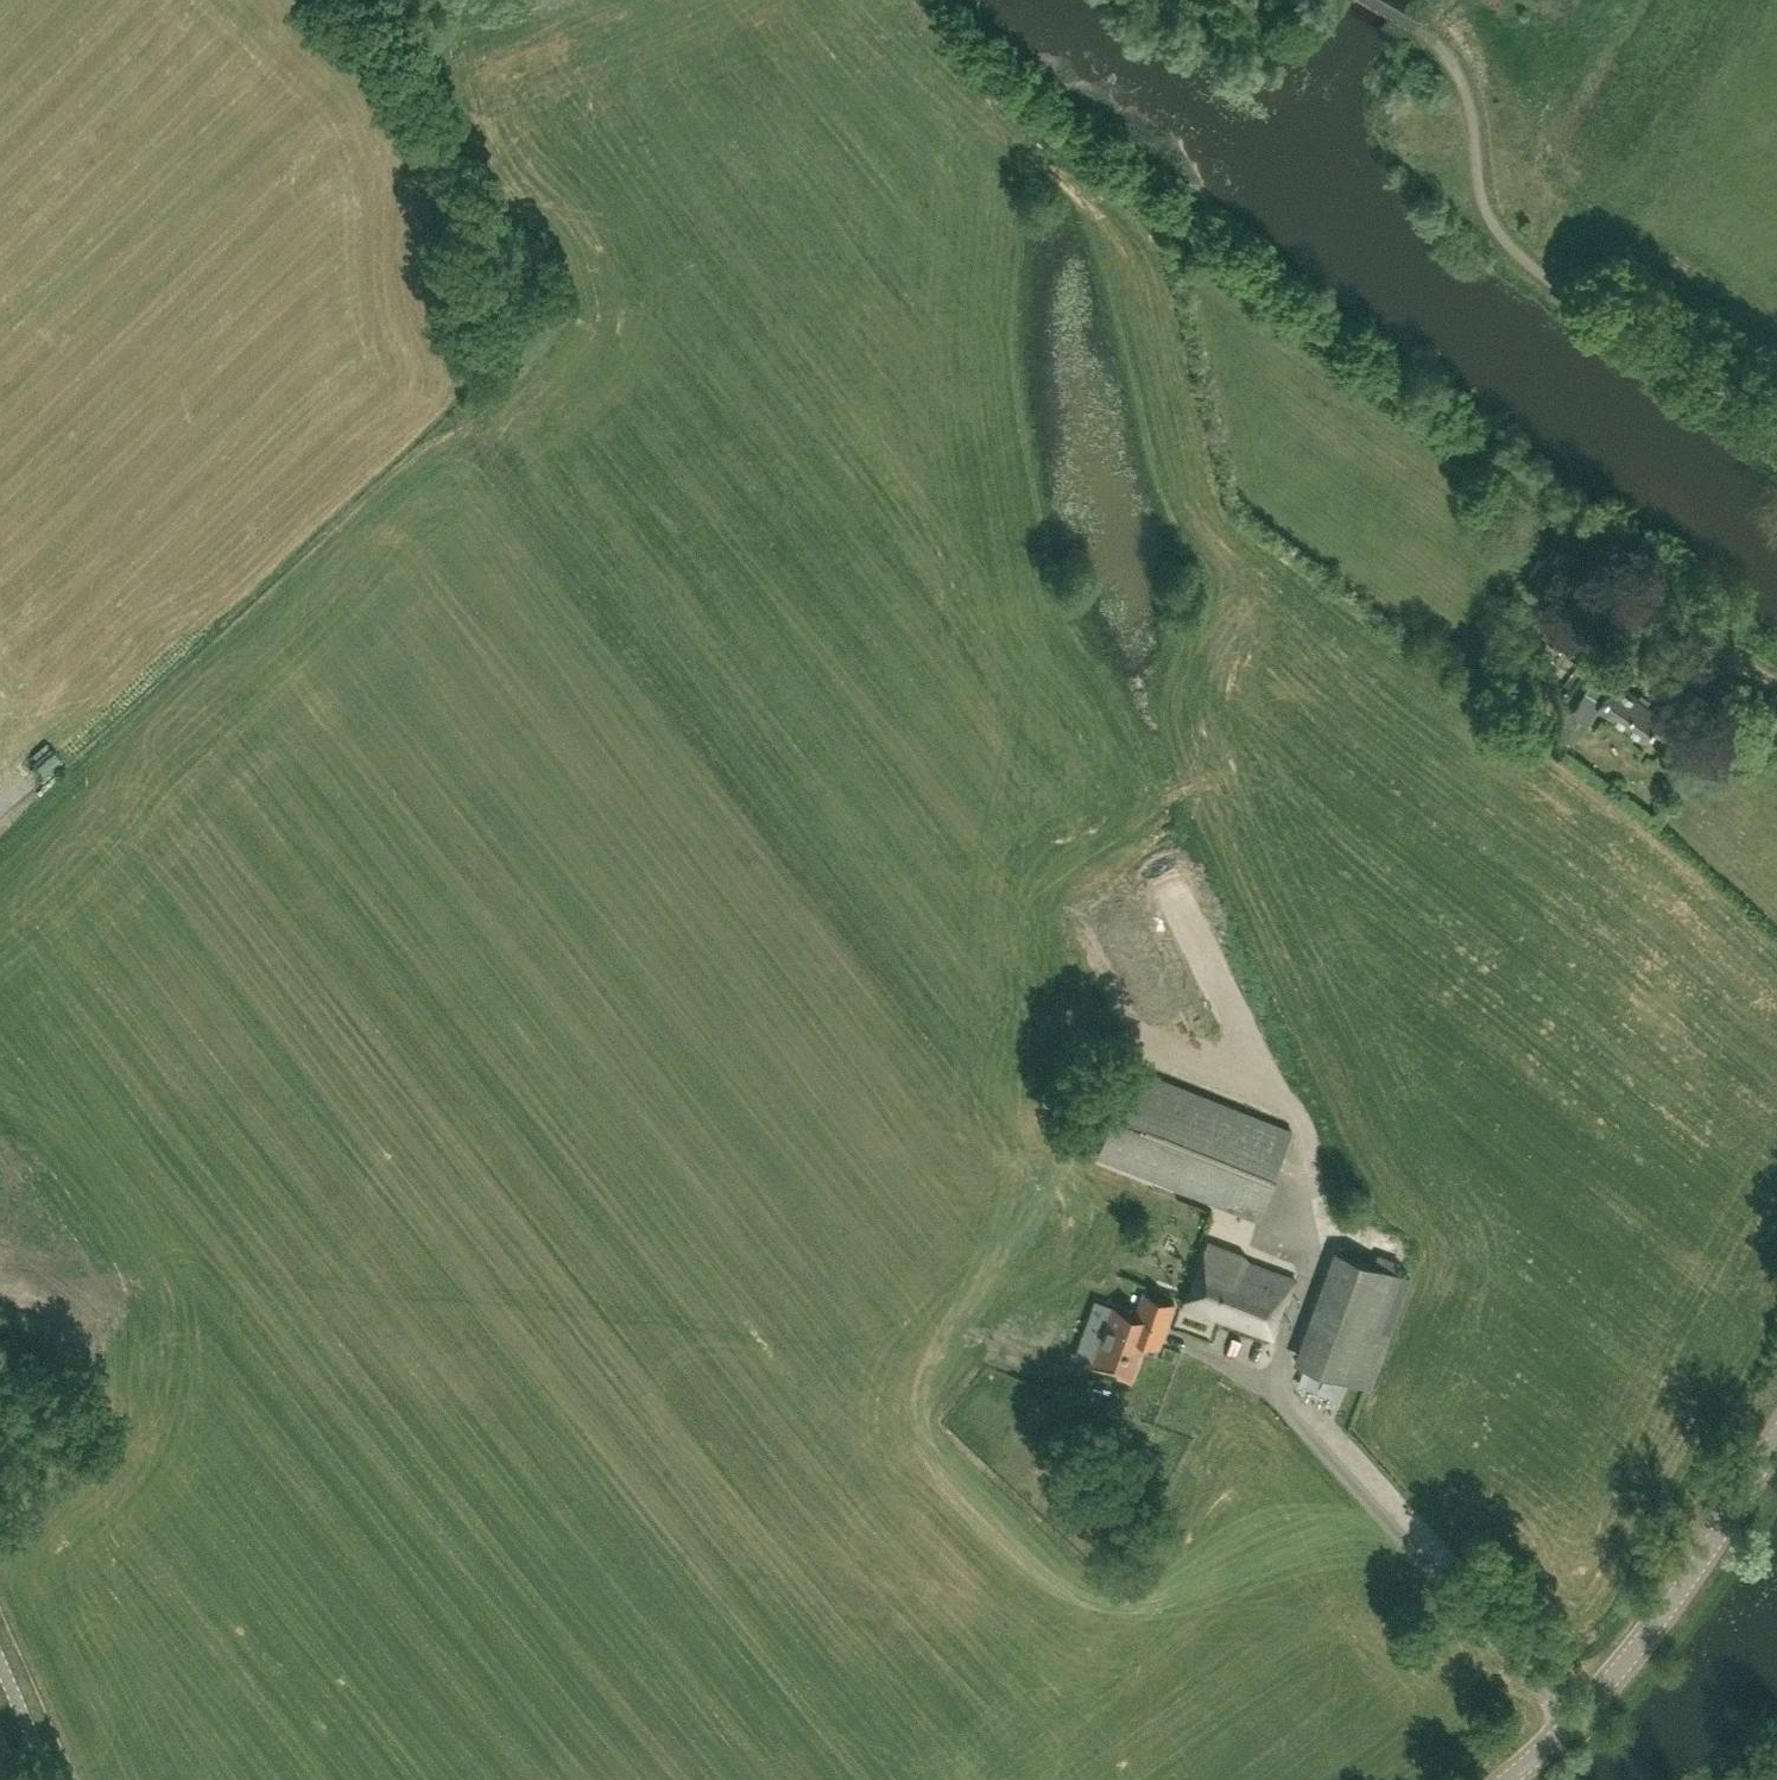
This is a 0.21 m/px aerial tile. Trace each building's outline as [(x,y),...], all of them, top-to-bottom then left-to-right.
[(1565,594),(1589,560),(1558,538),(1532,574),(1548,585),(1544,592),(1554,599),(1561,591),(1565,594)] [(1580,628),(1589,615),(1564,597),(1555,610),(1557,612),(1543,633),(1546,635),(1539,646),(1553,655),(1560,645),(1563,647),(1577,626),(1580,628)] [(1614,681),(1598,670),(1585,690),(1601,701),(1598,706),(1646,738),(1653,728),(1667,738),(1681,717),(1666,707),(1662,712),(1615,681),(1614,681)] [(1257,1220),(1293,1128),(1134,1065),(1097,1156),(1257,1220)] [(1274,1338),(1295,1280),(1241,1259),(1243,1254),(1208,1241),(1184,1303),(1274,1338)] [(1369,1388),(1409,1277),(1342,1252),(1301,1363),(1369,1388)] [(1159,1345),(1174,1302),(1145,1292),(1137,1315),(1113,1307),(1094,1363),(1129,1375),(1138,1352),(1142,1339),(1159,1345)]
